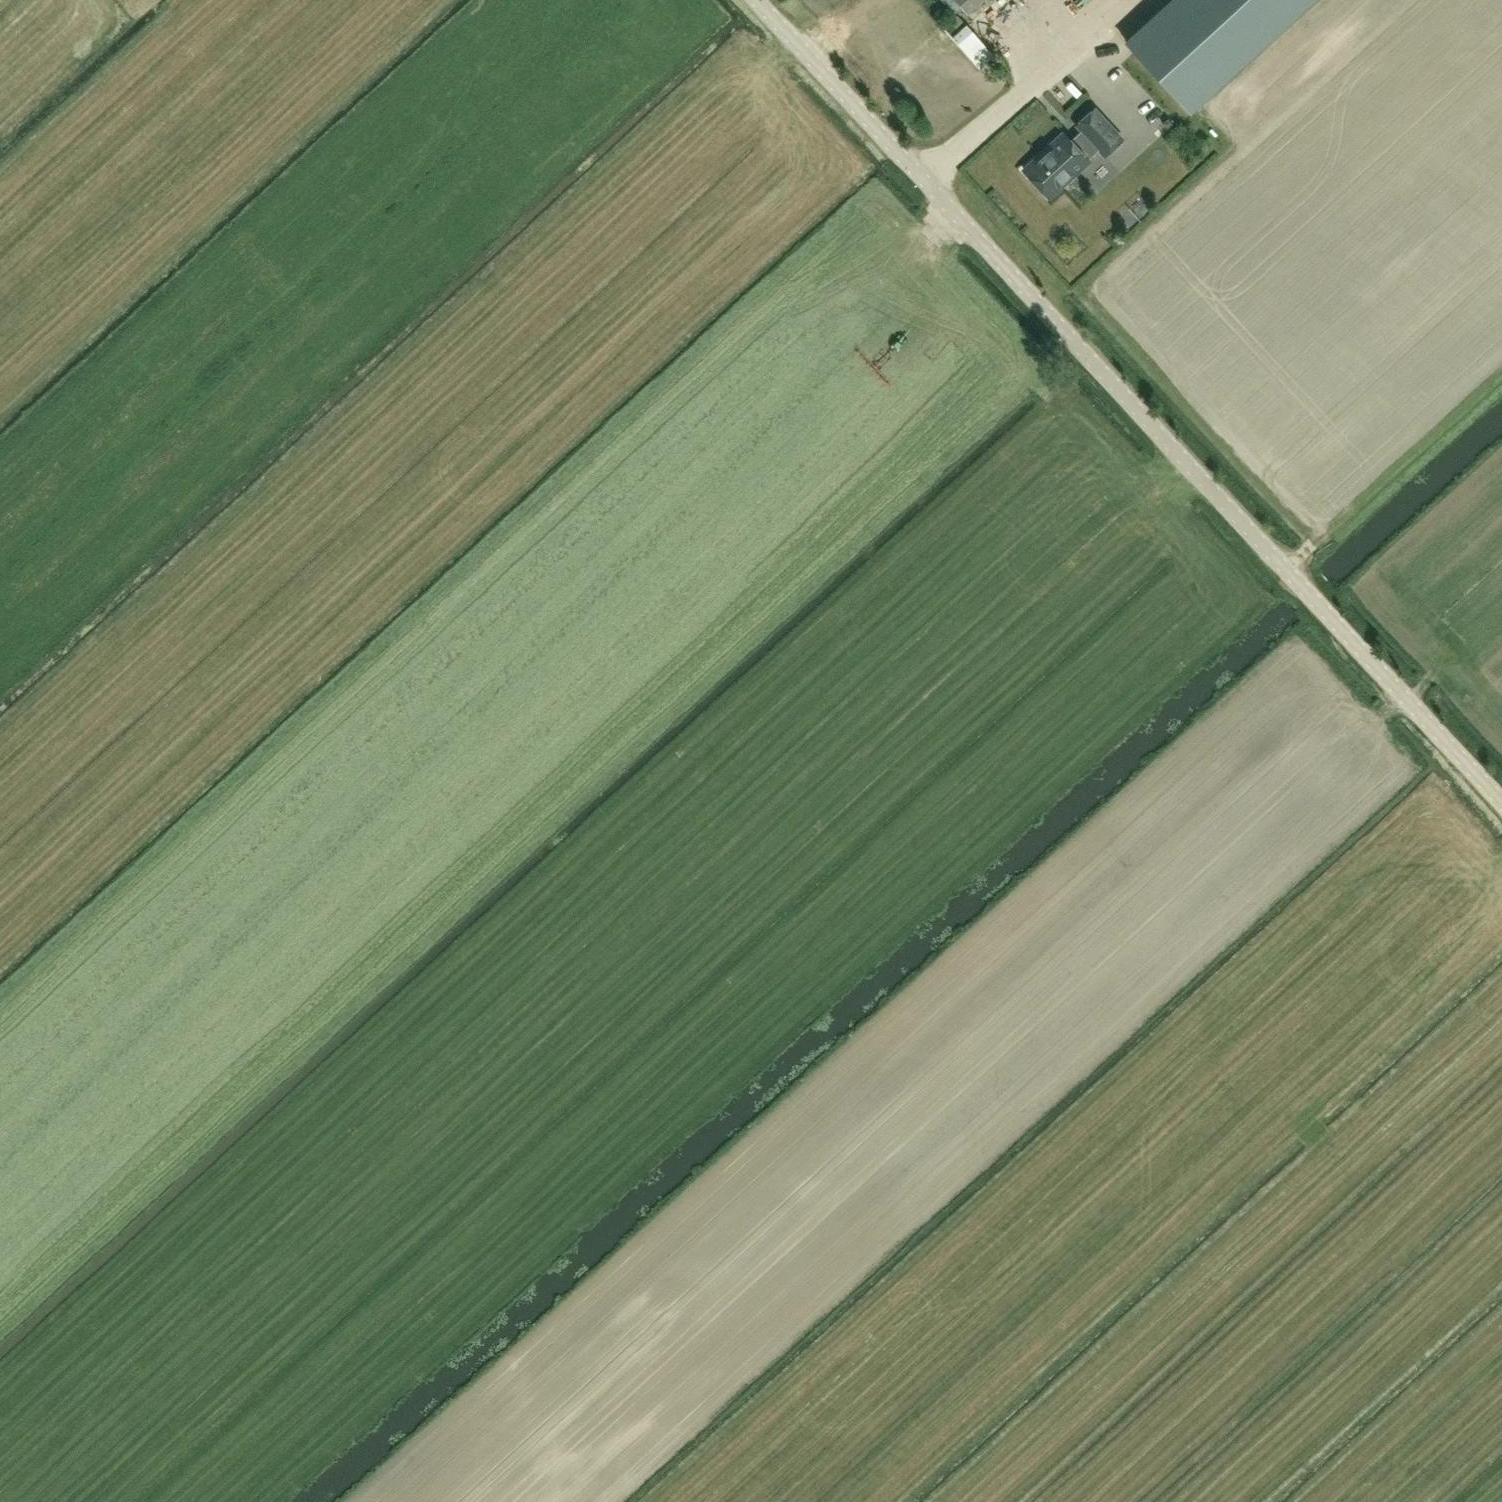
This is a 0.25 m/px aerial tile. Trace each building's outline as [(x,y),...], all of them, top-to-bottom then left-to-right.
[(967,11),(979,0),(957,0),(967,11)] [(1126,43),(1188,110),(1308,0),(1172,0),(1126,43)] [(1134,12),(1149,0),(1130,0),(1127,2),(1134,12)] [(956,28),(981,54),(995,41),(971,15),(956,28)] [(1062,133),(1023,169),(1049,197),(1088,161),(1087,160),(1099,149),(1104,154),(1121,138),(1094,109),(1077,125),(1077,126),(1065,136),(1062,133)]
